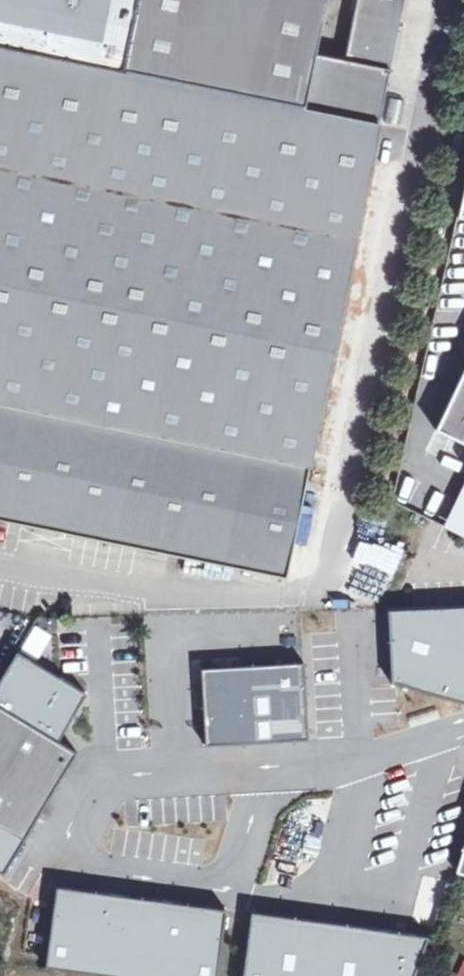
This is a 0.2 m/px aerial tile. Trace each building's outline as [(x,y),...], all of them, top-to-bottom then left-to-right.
[(123,72),(138,0),(0,0),(0,47),(123,72)] [(123,72),(304,109),(305,106),(379,121),(403,0),(356,0),(344,60),(315,54),(326,0),(138,0),(123,72)] [(0,47),(0,516),(287,574),(378,124),(304,109),(123,72),(0,47)] [(436,428),(463,442),(463,369),(436,428)] [(444,525),(463,535),(463,485),(444,525)] [(387,606),(393,678),(463,695),(463,602),(387,606)] [(200,666),(205,744),(308,739),(304,661),(200,666)] [(20,839),(73,751),(0,706),(0,826),(20,839)] [(456,869),(457,869),(463,871),(463,841),(456,869)] [(47,956),(175,975),(215,975),(225,907),(58,881),(47,956)] [(251,909),(241,975),(414,975),(420,933),(251,909)]
